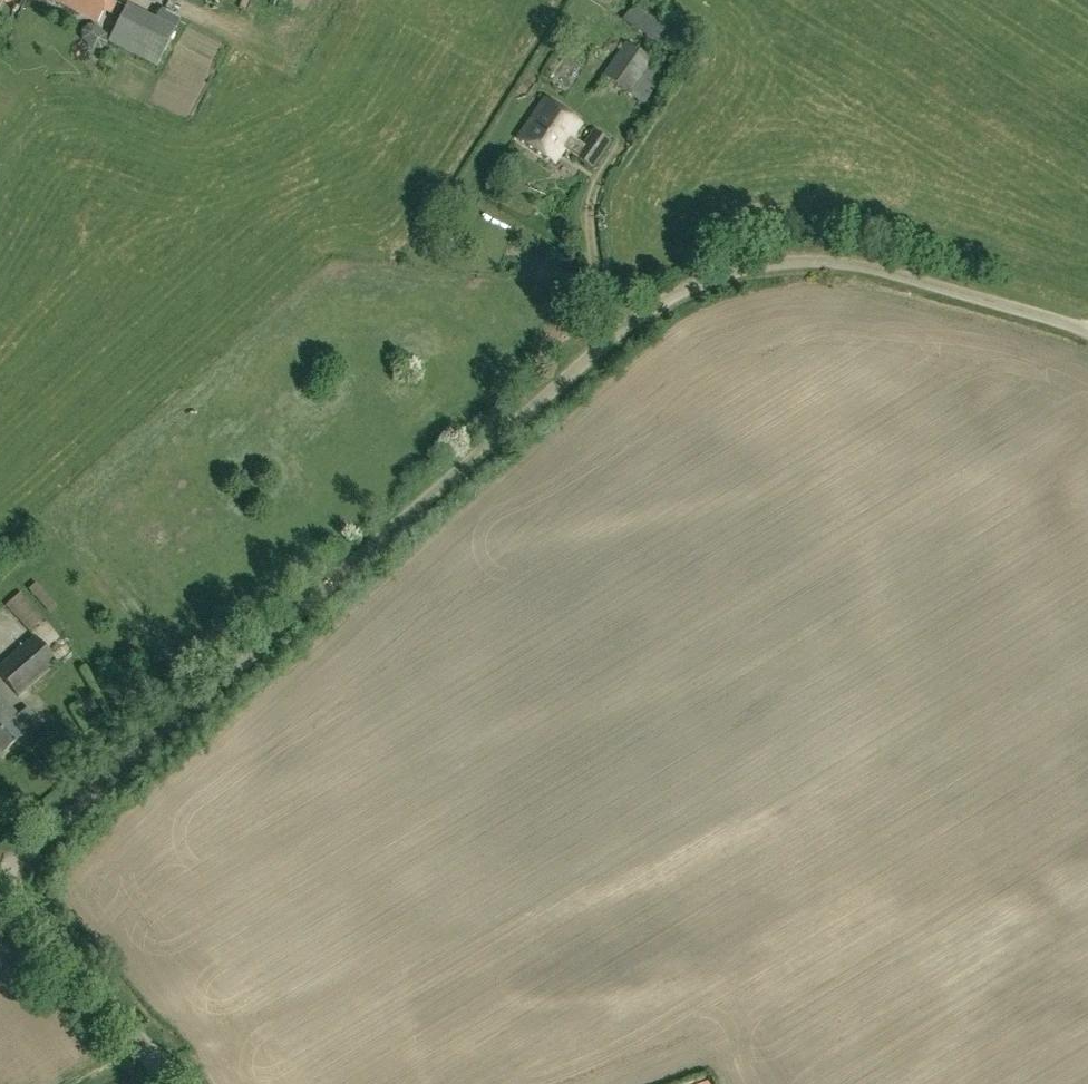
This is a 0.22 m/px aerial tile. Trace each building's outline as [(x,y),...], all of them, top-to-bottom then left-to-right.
[(99,23),(111,0),(56,0),(99,23)] [(109,42),(158,67),(176,32),(127,7),(109,42)] [(626,43),(604,77),(647,106),(659,88),(641,77),(652,60),(626,43)] [(544,98),(518,139),(555,163),(565,148),(592,166),(609,139),(594,129),(585,144),(572,136),(582,121),(544,98)] [(58,661),(34,635),(0,665),(0,674),(20,696),(58,661)] [(15,714),(0,696),(0,749),(4,753),(26,734),(12,717),(15,714)]
